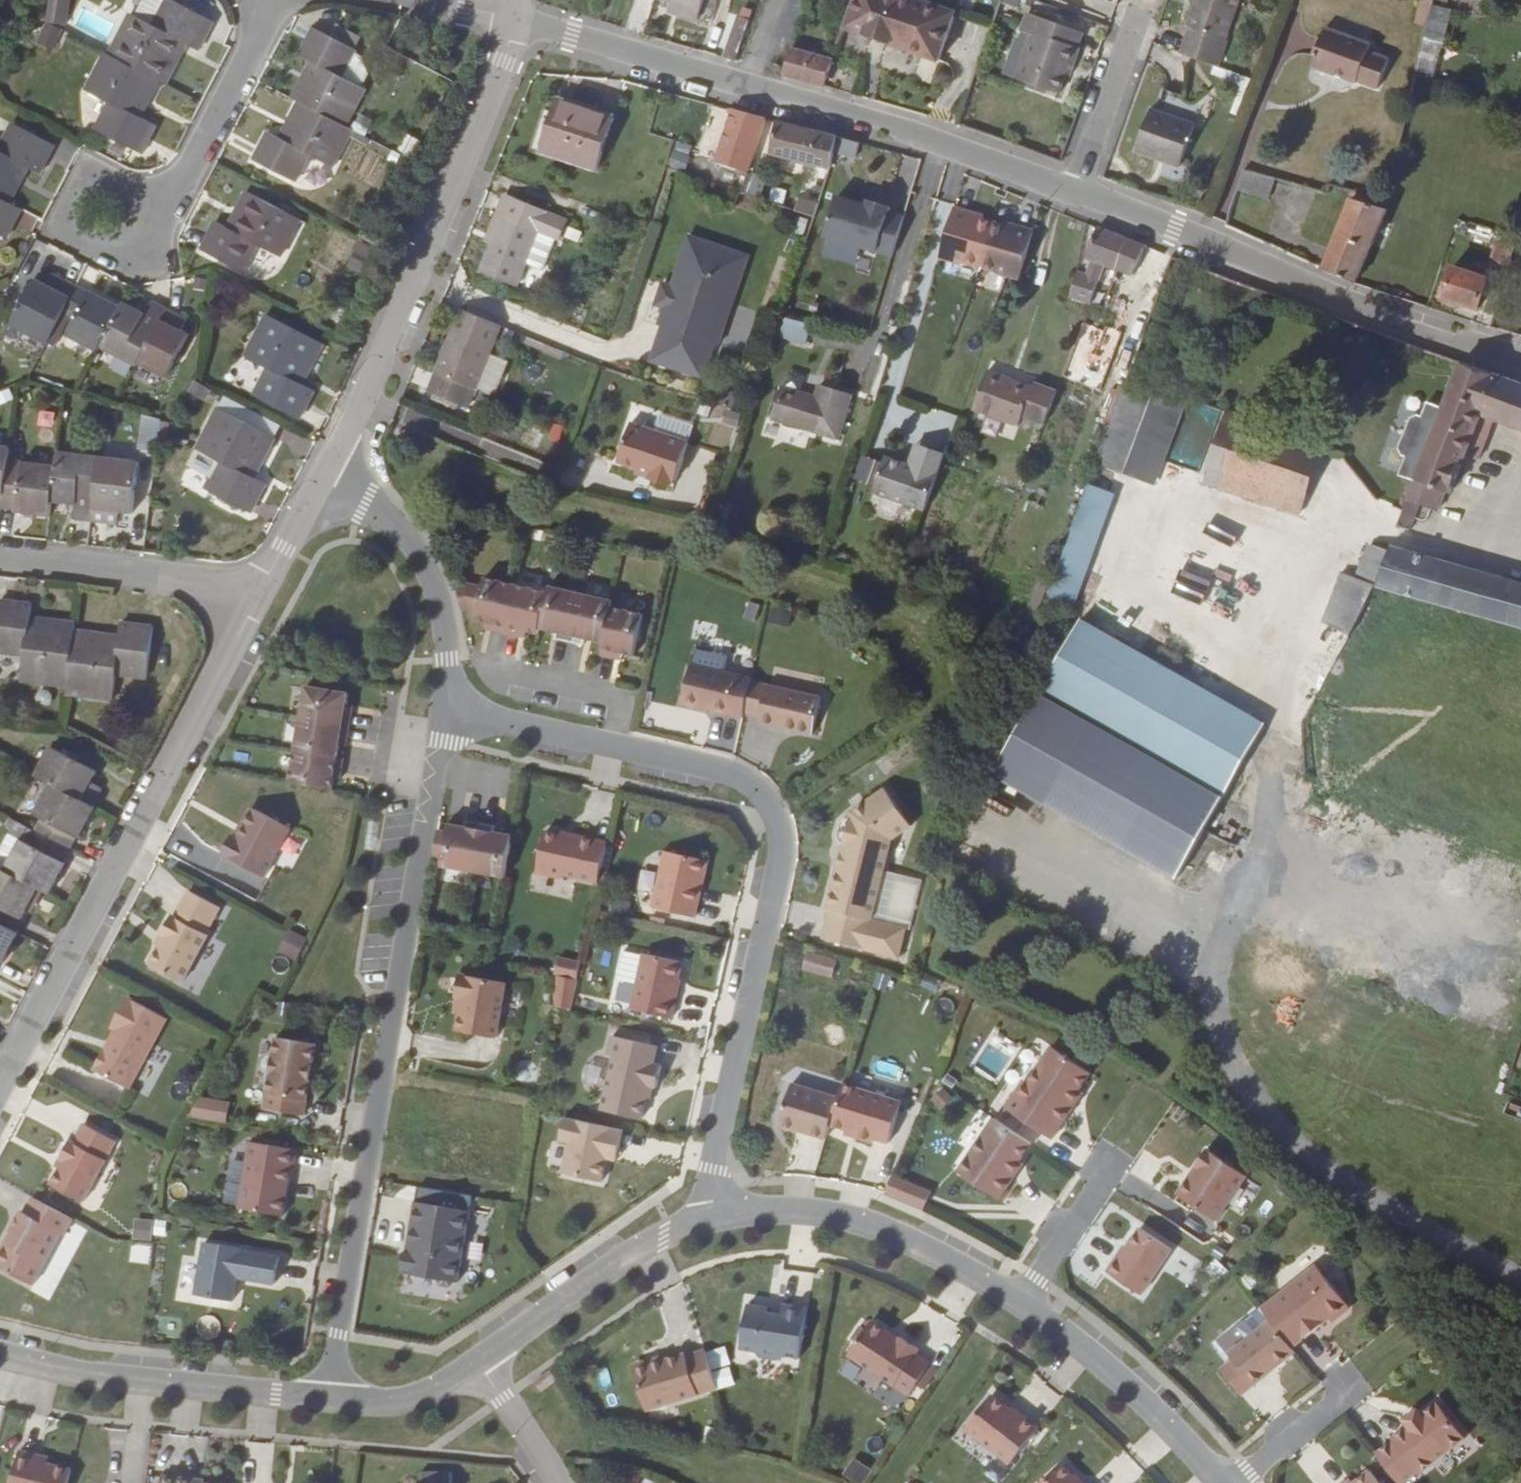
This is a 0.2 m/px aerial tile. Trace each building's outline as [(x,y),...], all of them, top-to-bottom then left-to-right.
[(69,0),(50,0),(46,22),(64,24),(69,0)] [(172,0),(154,0),(144,20),(130,13),(108,55),(158,80),(165,84),(187,44),(198,50),(213,22),(172,0)] [(672,1),(681,4),(678,14),(696,20),(702,0),(669,0),(672,1)] [(919,0),(853,0),(844,28),(937,61),(955,13),(919,0)] [(1181,53),(1218,66),(1227,40),(1225,39),(1238,0),(1196,0),(1187,26),(1191,27),(1181,53)] [(681,4),(672,1),(669,11),(678,14),(681,4)] [(1052,17),(1035,10),(1033,15),(1051,21),(1052,17)] [(1033,15),(1028,13),(1021,31),(1031,35),(1015,78),(1057,94),(1068,65),(1072,66),(1079,48),(1076,47),(1081,32),(1051,21),(1033,15)] [(737,17),(723,57),(735,61),(748,21),(737,17)] [(61,30),(47,23),(38,42),(52,49),(61,30)] [(365,89),(341,76),(355,49),(314,28),(299,56),(311,62),(292,98),(298,101),(346,126),(365,89)] [(1311,66),(1355,82),(1356,81),(1377,89),(1388,58),(1368,51),(1370,44),(1325,28),(1311,66)] [(1424,37),(1417,66),(1432,69),(1439,41),(1424,37)] [(791,49),(783,75),(806,81),(824,87),(833,60),(791,49)] [(138,133),(146,119),(140,116),(158,80),(108,55),(105,53),(86,90),(109,102),(95,129),(137,151),(144,137),(138,133)] [(540,149),(597,168),(614,118),(557,99),(540,149)] [(346,126),(298,101),(281,138),(268,131),(254,160),(296,181),(309,154),(333,166),(349,134),(352,129),(346,126)] [(748,172),(765,119),(731,109),(714,161),(748,172)] [(1179,166),(1194,125),(1150,109),(1135,151),(1179,166)] [(152,122),(146,119),(138,133),(144,137),(152,122)] [(369,129),(355,122),(352,129),(366,136),(369,129)] [(833,153),(837,136),(802,128),(776,122),(770,151),(830,169),(833,153)] [(13,123),(0,147),(0,197),(9,202),(28,166),(40,172),(54,144),(13,123)] [(366,136),(352,129),(349,134),(367,144),(370,138),(366,136)] [(408,135),(400,149),(410,155),(418,140),(408,135)] [(864,170),(870,145),(837,136),(833,153),(860,159),(858,169),(864,170)] [(673,140),(665,169),(675,172),(677,165),(684,167),(691,143),(674,138),(673,140)] [(1273,179),(1243,170),(1236,190),(1267,200),(1273,179)] [(753,171),(744,194),(759,199),(767,176),(753,171)] [(279,208),(247,191),(227,228),(216,222),(201,249),(243,272),(257,244),(280,256),(299,219),(279,208)] [(496,215),(502,217),(492,242),(480,272),(516,286),(538,233),(558,241),(566,220),(504,195),(496,215)] [(0,197),(0,234),(6,237),(20,208),(9,202),(0,197)] [(795,211),(814,217),(823,220),(828,206),(819,203),(799,197),(795,211)] [(825,237),(892,257),(901,227),(886,222),(890,208),(868,201),(866,209),(858,207),(859,204),(837,197),(825,237)] [(1322,269),(1355,284),(1386,209),(1350,199),(1322,269)] [(301,214),(281,203),(279,208),(299,219),(301,214)] [(1002,224),(953,208),(939,257),(1006,276),(1019,280),(1033,231),(1003,221),(1002,224)] [(496,215),(486,240),(492,242),(502,217),(496,215)] [(1116,268),(1127,239),(1112,233),(1096,227),(1085,256),(1116,268)] [(1518,238),(1500,232),(1490,261),(1508,267),(1518,238)] [(650,360),(703,378),(714,343),(707,341),(720,300),(732,303),(747,257),(687,236),(670,286),(663,308),(657,325),(662,326),(650,360)] [(1127,239),(1116,268),(1153,283),(1165,253),(1146,246),(1127,239)] [(361,243),(350,266),(362,271),(373,248),(361,243)] [(1442,296),(1478,308),(1488,279),(1452,267),(1442,296)] [(1070,296),(1090,305),(1094,288),(1098,278),(1075,271),(1070,296)] [(76,286),(53,274),(47,285),(34,278),(11,324),(46,343),(47,342),(52,331),(63,312),(76,286)] [(654,305),(663,308),(670,286),(661,283),(654,305)] [(89,293),(76,286),(63,312),(71,316),(76,318),(67,335),(97,351),(100,346),(121,306),(91,290),(89,293)] [(1107,292),(1094,288),(1090,305),(1101,309),(1107,292)] [(1112,313),(1138,323),(1145,306),(1118,294),(1112,313)] [(145,312),(123,302),(121,306),(100,346),(136,365),(138,362),(166,308),(151,300),(145,312)] [(732,303),(720,300),(707,341),(714,343),(718,345),(732,303)] [(187,318),(166,308),(138,362),(166,377),(189,334),(181,330),(187,318)] [(500,324),(462,309),(428,391),(467,407),(500,324)] [(71,316),(63,312),(52,331),(61,335),(71,316)] [(269,367),(254,395),(299,419),(315,390),(303,384),(324,344),(267,314),(245,355),(269,367)] [(807,345),(809,322),(784,320),(782,342),(807,345)] [(61,335),(52,331),(47,342),(55,347),(61,335)] [(1460,362),(1443,408),(1427,402),(1421,417),(1416,415),(1410,418),(1399,448),(1401,455),(1406,457),(1398,475),(1414,482),(1402,515),(1414,519),(1420,504),(1438,511),(1445,491),(1451,493),(1481,414),(1520,429),(1520,383),(1460,362)] [(1043,424),(1057,390),(1034,383),(1031,387),(987,370),(973,408),(1018,425),(1021,416),(1043,424)] [(1184,397),(1126,379),(1095,463),(1152,483),(1184,397)] [(771,418),(838,437),(850,393),(819,384),(815,397),(780,387),(771,418)] [(1194,427),(1212,432),(1218,411),(1200,405),(1194,427)] [(220,461),(205,489),(250,513),(266,484),(254,477),(275,437),(218,408),(196,449),(220,461)] [(1322,444),(1227,412),(1203,481),(1298,515),(1322,444)] [(655,430),(689,441),(694,425),(660,414),(655,430)] [(157,448),(161,419),(142,417),(138,445),(157,448)] [(687,442),(630,423),(618,463),(637,468),(651,472),(649,478),(648,481),(670,488),(672,480),(675,481),(687,442)] [(915,443),(908,465),(914,467),(921,445),(915,443)] [(698,497),(715,453),(691,444),(674,488),(698,497)] [(9,446),(0,445),(0,507),(1,507),(7,460),(9,446)] [(921,445),(914,467),(908,465),(885,457),(872,491),(924,509),(944,453),(921,445)] [(91,521),(98,457),(58,452),(56,466),(52,502),(75,503),(74,519),(91,521)] [(139,462),(98,457),(91,521),(117,524),(118,512),(133,513),(139,462)] [(56,466),(7,460),(1,507),(15,509),(15,512),(50,516),(52,502),(56,466)] [(651,472),(637,468),(635,474),(649,478),(651,472)] [(1113,493),(1087,484),(1044,600),(1071,609),(1113,493)] [(1414,519),(1402,515),(1398,526),(1410,530),(1414,519)] [(1176,532),(1167,548),(1195,562),(1203,546),(1176,532)] [(1520,627),(1520,584),(1389,546),(1388,550),(1372,545),(1367,547),(1355,578),(1341,573),(1322,622),(1348,637),(1374,585),(1520,627)] [(457,580),(463,604),(469,603),(477,605),(475,614),(487,617),(493,618),(492,624),(506,627),(516,579),(485,572),(483,581),(469,577),(457,580)] [(516,579),(506,627),(520,631),(521,624),(527,626),(539,628),(540,629),(541,623),(549,586),(516,579)] [(550,580),(549,586),(541,623),(558,627),(557,633),(571,636),(581,588),(550,580)] [(612,595),(581,588),(571,636),(585,639),(586,633),(603,637),(610,601),(612,595)] [(30,616),(31,603),(0,600),(0,651),(24,654),(21,680),(67,686),(74,630),(75,622),(30,616)] [(643,608),(610,601),(603,637),(601,649),(614,653),(616,646),(622,648),(633,650),(643,608)] [(1074,643),(1253,749),(1265,725),(1080,620),(1070,640),(1074,643)] [(119,635),(74,630),(67,686),(66,693),(112,698),(115,673),(147,677),(153,626),(121,622),(119,635)] [(1224,803),(1253,749),(1074,643),(1056,672),(1042,694),(1224,803)] [(751,675),(690,662),(681,701),(741,715),(743,709),(750,679),(751,675)] [(751,711),(767,683),(750,679),(743,709),(751,711)] [(305,680),(299,714),(348,721),(351,706),(344,705),(345,699),(347,687),(305,680)] [(820,695),(767,683),(751,711),(759,713),(758,718),(811,731),(820,695)] [(1174,886),(1224,803),(1042,694),(993,777),(1174,886)] [(299,714),(294,744),(336,751),(338,740),(339,733),(345,734),(348,721),(299,714)] [(336,751),(294,744),(288,777),(330,784),(332,772),(333,766),(340,767),(342,752),(336,751)] [(97,770),(51,746),(36,775),(50,783),(93,805),(102,787),(91,781),(97,770)] [(93,805),(50,783),(35,813),(42,817),(35,830),(70,849),(77,836),(78,837),(95,806),(93,805)] [(885,867),(892,836),(912,823),(886,786),(853,810),(852,815),(848,815),(843,818),(842,820),(838,833),(839,836),(840,841),(843,841),(843,851),(845,851),(842,864),(839,865),(828,906),(831,907),(824,936),(899,955),(906,926),(872,917),(885,867)] [(245,824),(239,836),(235,834),(231,832),(222,851),(265,874),(269,865),(291,826),(256,807),(250,806),(242,822),(245,824)] [(441,852),(440,861),(471,866),(480,817),(466,815),(465,821),(447,818),(446,826),(441,852)] [(494,820),(480,817),(471,866),(504,872),(511,830),(493,827),(494,820)] [(17,821),(11,818),(7,826),(13,829),(17,821)] [(17,821),(13,829),(0,853),(0,867),(38,887),(49,893),(65,862),(63,861),(70,849),(35,830),(17,821)] [(242,822),(235,834),(239,836),(245,824),(242,822)] [(441,852),(446,826),(437,825),(432,850),(441,852)] [(559,832),(544,829),(535,870),(561,875),(562,872),(597,880),(606,839),(573,832),(572,835),(559,832)] [(667,849),(659,881),(653,905),(688,913),(694,886),(701,887),(708,858),(675,851),(667,849)] [(0,867),(0,922),(14,930),(20,917),(22,918),(38,887),(0,867)] [(885,867),(872,917),(906,926),(910,927),(922,877),(885,867)] [(695,915),(701,887),(694,886),(688,913),(695,915)] [(165,933),(159,944),(149,962),(182,979),(208,931),(206,931),(219,904),(190,887),(174,913),(172,913),(162,931),(165,933)] [(0,962),(2,963),(19,932),(14,930),(0,922),(0,963),(0,962)] [(289,929),(279,952),(297,961),(308,938),(289,929)] [(162,931),(156,942),(159,944),(165,933),(162,931)] [(644,951),(632,1007),(673,1015),(683,960),(644,951)] [(808,951),(802,971),(832,978),(837,959),(808,951)] [(577,971),(579,957),(557,953),(554,970),(575,974),(577,971)] [(496,1034),(506,980),(459,972),(455,995),(457,995),(463,995),(460,1011),(456,1029),(496,1034)] [(113,1036),(109,1048),(106,1049),(103,1051),(98,1058),(97,1060),(97,1063),(98,1070),(105,1072),(114,1078),(129,1085),(167,1016),(128,994),(111,1024),(116,1027),(111,1035),(113,1036)] [(457,995),(455,1010),(460,1011),(463,995),(457,995)] [(623,1036),(648,1042),(650,1035),(625,1029),(623,1036)] [(986,1031),(972,1072),(1003,1083),(1017,1042),(986,1031)] [(646,1096),(649,1083),(653,1084),(657,1085),(662,1064),(654,1062),(658,1044),(648,1042),(623,1036),(613,1034),(609,1053),(614,1054),(602,1108),(642,1116),(646,1096)] [(308,1076),(310,1059),(313,1059),(316,1041),(276,1035),(274,1051),(269,1053),(266,1055),(265,1057),(264,1059),(263,1061),(263,1063),(263,1065),(263,1066),(264,1068),(265,1070),(267,1071),(270,1073),(265,1106),(303,1113),(310,1078),(308,1077),(308,1076)] [(1053,1045),(1029,1080),(1020,1094),(1017,1092),(1016,1094),(1007,1106),(1053,1137),(1077,1102),(1073,1099),(1080,1089),(1092,1071),(1053,1045)] [(1026,1078),(1017,1092),(1020,1094),(1029,1080),(1026,1078)] [(902,1100),(845,1082),(840,1096),(833,1122),(847,1127),(858,1130),(857,1135),(873,1139),(874,1136),(889,1140),(892,1135),(902,1100)] [(782,1125),(827,1137),(828,1138),(833,1122),(840,1096),(793,1083),(782,1125)] [(1080,1089),(1073,1099),(1077,1102),(1084,1091),(1080,1089)] [(196,1095),(191,1116),(226,1124),(231,1103),(196,1095)] [(569,1140),(563,1171),(602,1180),(606,1157),(609,1143),(620,1145),(624,1128),(565,1115),(560,1138),(569,1140)] [(957,1170),(999,1198),(1016,1173),(1013,1171),(1020,1160),(1031,1143),(995,1118),(957,1170)] [(82,1199),(115,1138),(103,1130),(102,1131),(83,1120),(75,1137),(70,1137),(60,1155),(64,1157),(60,1165),(50,1181),(82,1199)] [(251,1139),(239,1205),(283,1213),(286,1192),(283,1192),(284,1180),(288,1181),(291,1165),(295,1166),(296,1163),(295,1163),(297,1147),(251,1139)] [(616,1159),(620,1145),(609,1143),(606,1157),(616,1159)] [(1217,1219),(1247,1175),(1208,1148),(1196,1164),(1198,1165),(1199,1166),(1193,1175),(1192,1174),(1178,1193),(1217,1219)] [(60,1165),(64,1157),(60,1155),(55,1163),(60,1165)] [(1016,1173),(1023,1162),(1020,1160),(1013,1171),(1016,1173)] [(885,1191),(908,1201),(924,1207),(931,1191),(892,1174),(885,1191)] [(25,1209),(22,1207),(10,1229),(13,1230),(3,1246),(2,1245),(0,1249),(0,1264),(7,1268),(8,1267),(32,1283),(61,1230),(64,1232),(72,1216),(32,1194),(25,1209)] [(407,1265),(406,1272),(440,1278),(443,1284),(453,1285),(458,1281),(460,1281),(472,1210),(468,1206),(414,1197),(405,1249),(403,1249),(400,1264),(407,1265)] [(152,1240),(153,1220),(135,1219),(134,1239),(152,1240)] [(1169,1249),(1138,1228),(1124,1248),(1116,1259),(1113,1258),(1104,1272),(1138,1295),(1169,1249)] [(204,1239),(195,1293),(232,1299),(236,1275),(238,1266),(246,1267),(245,1276),(275,1282),(279,1254),(250,1250),(249,1258),(240,1257),(240,1248),(240,1245),(204,1239)] [(1116,1259),(1124,1248),(1121,1246),(1113,1258),(1116,1259)] [(250,1250),(240,1248),(240,1257),(249,1258),(250,1250)] [(1318,1323),(1329,1315),(1330,1319),(1331,1320),(1336,1320),(1346,1312),(1346,1305),(1316,1265),(1259,1309),(1269,1321),(1291,1348),(1320,1326),(1318,1323)] [(238,1266),(236,1275),(245,1276),(246,1267),(238,1266)] [(748,1303),(741,1347),(755,1349),(761,1355),(779,1358),(785,1354),(800,1356),(808,1306),(783,1302),(781,1313),(766,1310),(767,1305),(748,1303)] [(1329,1315),(1318,1323),(1320,1326),(1330,1319),(1329,1315)] [(199,1322),(204,1338),(219,1333),(215,1318),(199,1322)] [(916,1353),(919,1348),(901,1335),(900,1337),(899,1340),(887,1333),(889,1330),(876,1321),(871,1321),(849,1353),(911,1395),(931,1363),(916,1353)] [(1226,1354),(1252,1386),(1294,1353),(1291,1348),(1269,1321),(1226,1354)] [(900,1337),(889,1330),(887,1333),(899,1340),(900,1337)] [(646,1408),(717,1387),(705,1349),(686,1354),(685,1352),(650,1362),(649,1361),(647,1360),(646,1360),(643,1360),(639,1361),(637,1362),(636,1364),(634,1368),(646,1408)] [(558,1379),(552,1371),(536,1381),(543,1390),(558,1379)] [(1011,1408),(992,1394),(966,1428),(1011,1463),(1038,1426),(1024,1415),(1022,1417),(1011,1408)] [(1374,1455),(1396,1482),(1403,1482),(1416,1473),(1417,1475),(1463,1440),(1435,1404),(1423,1413),(1408,1426),(1390,1440),(1392,1442),(1374,1455)] [(1024,1415),(1013,1406),(1011,1408),(1022,1417),(1024,1415)] [(72,1468),(48,1462),(35,1459),(36,1452),(20,1449),(12,1482),(68,1482),(72,1468)] [(35,1459),(48,1462),(50,1456),(36,1452),(35,1459)] [(844,1470),(860,1481),(869,1467),(853,1457),(844,1470)] [(1074,1475),(1064,1463),(1042,1482),(1080,1482),(1074,1475)] [(1366,1470),(1350,1482),(1377,1482),(1366,1470)] [(1076,1473),(1074,1475),(1080,1482),(1082,1482),(1084,1482),(1076,1473)] [(193,1480),(193,1477),(166,1474),(165,1482),(217,1482),(207,1482),(193,1480)]
